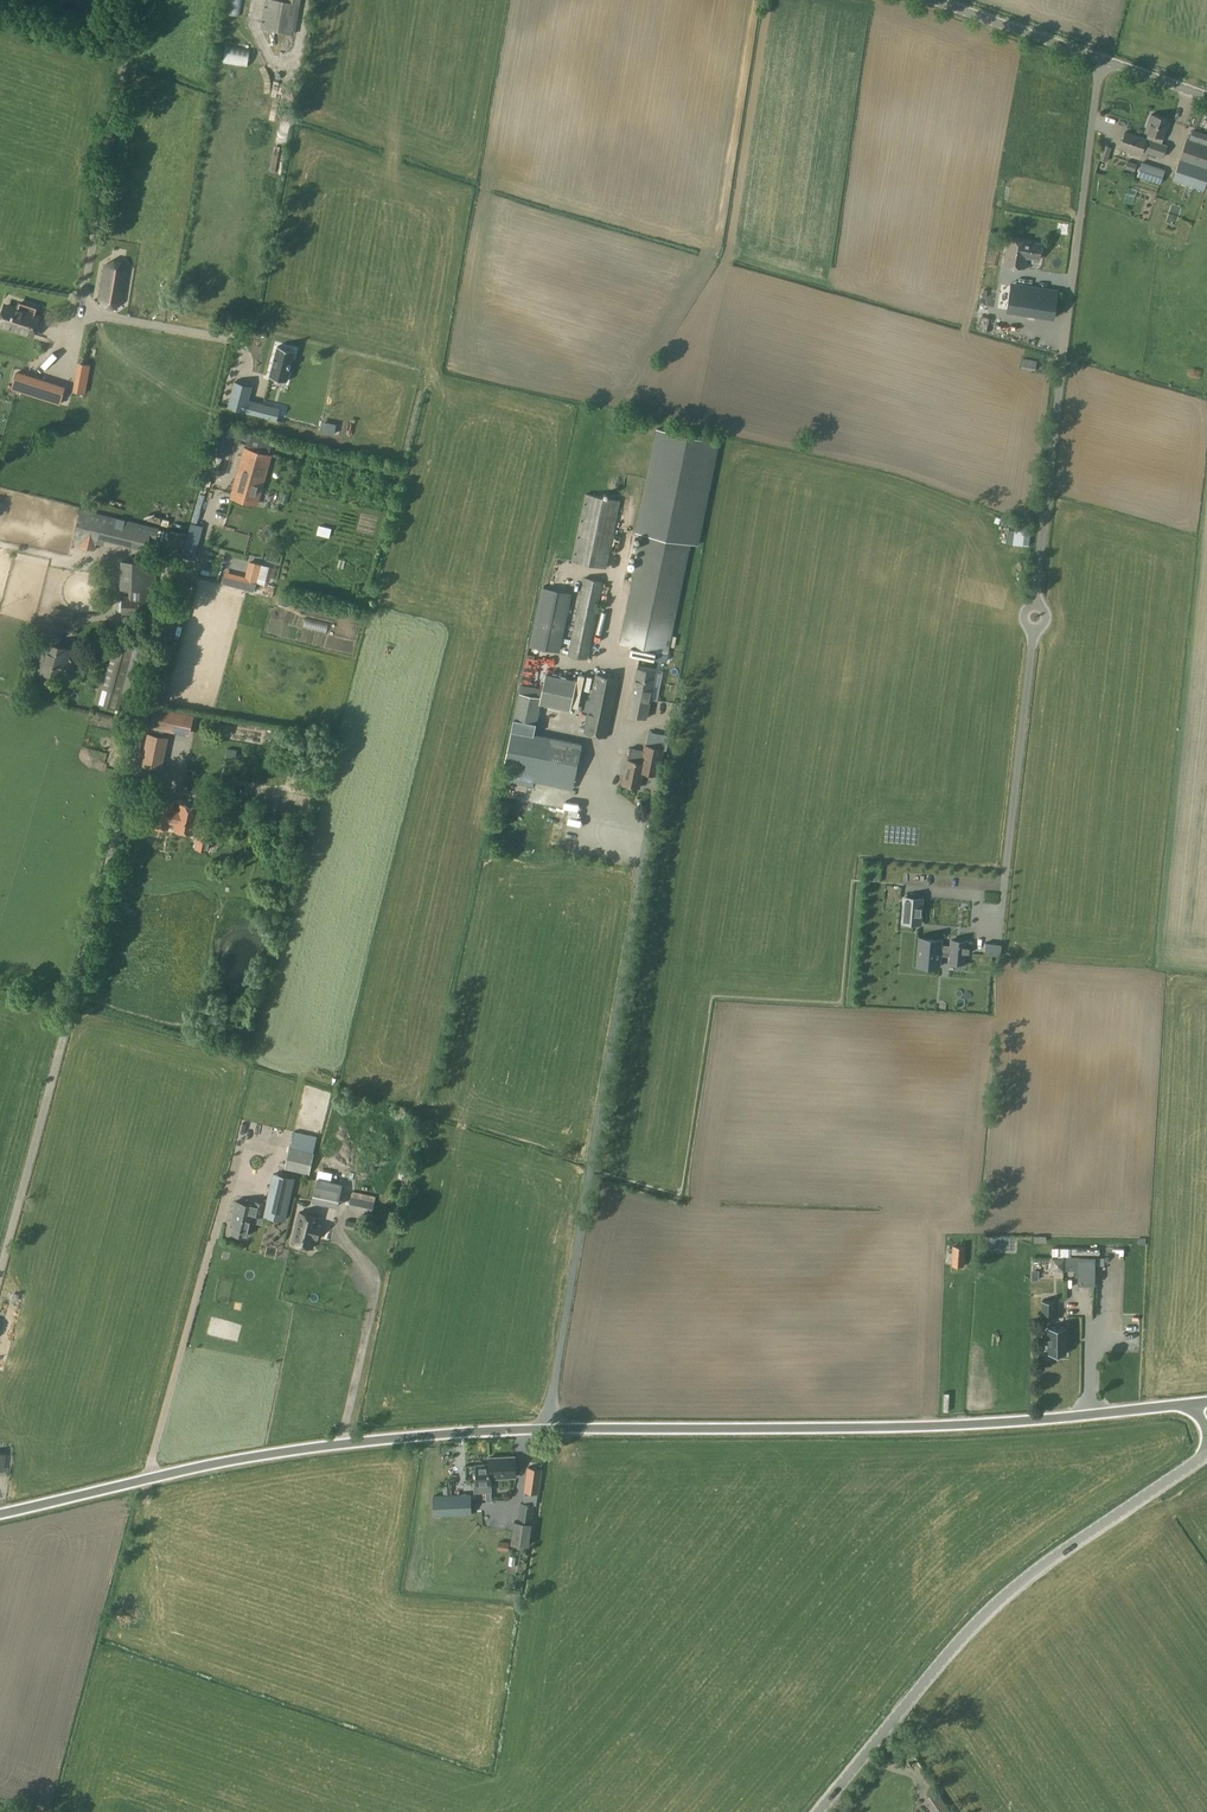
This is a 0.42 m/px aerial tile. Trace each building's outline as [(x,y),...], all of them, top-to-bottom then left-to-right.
[(241,0),(229,0),(227,14),(239,15),(241,0)] [(285,1),(276,0),(265,0),(261,28),(294,34),(300,0),(285,0),(285,1)] [(218,64),(242,66),(243,54),(219,52),(218,64)] [(283,108),(285,90),(279,89),(276,107),(283,108)] [(1164,139),(1170,120),(1151,114),(1145,132),(1148,133),(1146,138),(1142,150),(1163,157),(1167,145),(1157,142),(1159,137),(1164,139)] [(1189,139),(1206,145),(1206,134),(1192,129),(1189,139)] [(1142,150),(1146,138),(1125,131),(1120,146),(1141,154),(1142,150)] [(1206,179),(1206,146),(1188,140),(1173,180),(1203,190),(1206,179)] [(1128,160),(1125,168),(1135,171),(1137,163),(1128,160)] [(1161,182),(1165,170),(1144,163),(1140,175),(1161,182)] [(1027,257),(1040,259),(1042,244),(1008,239),(1004,264),(1025,268),(1027,257)] [(114,309),(124,302),(129,269),(123,259),(113,258),(103,264),(98,298),(105,308),(114,309)] [(1054,317),(1058,293),(1011,286),(1007,310),(1054,317)] [(140,288),(141,300),(134,301),(135,317),(145,317),(144,287),(140,288)] [(35,307),(19,302),(17,309),(6,306),(0,324),(29,333),(35,315),(33,314),(35,307)] [(292,373),(296,360),(293,359),(294,354),(295,350),(278,346),(277,349),(270,376),(287,381),(289,372),(292,373)] [(1021,368),(1036,370),(1038,361),(1023,359),(1021,368)] [(49,381),(16,371),(11,389),(43,400),(49,381)] [(252,390),(235,385),(228,413),(246,418),(252,390)] [(243,439),(245,432),(236,429),(234,436),(243,439)] [(698,544),(719,442),(656,429),(635,534),(642,536),(641,540),(620,642),(633,645),(631,653),(654,658),(656,649),(668,652),(689,550),(691,543),(698,544)] [(270,455),(269,454),(247,448),(246,448),(232,496),(256,503),(270,455)] [(102,505),(109,481),(102,479),(100,487),(96,485),(92,502),(102,505)] [(606,569),(621,500),(584,493),(571,561),(606,569)] [(164,529),(80,509),(75,532),(82,533),(80,542),(95,546),(97,539),(146,550),(149,538),(161,541),(164,529)] [(237,527),(238,518),(227,516),(226,525),(237,527)] [(140,588),(140,596),(122,595),(122,614),(154,615),(155,561),(123,560),(122,588),(140,588)] [(221,584),(244,589),(254,592),(259,572),(252,570),(250,582),(223,575),(221,584)] [(867,589),(884,590),(885,573),(867,572),(867,589)] [(598,610),(604,581),(583,576),(567,655),(587,659),(598,610)] [(570,593),(544,588),(532,645),(558,651),(570,593)] [(74,612),(53,607),(51,619),(71,624),(74,612)] [(57,645),(60,633),(62,633),(63,626),(50,622),(48,630),(45,643),(50,644),(43,672),(64,677),(65,672),(72,674),(74,663),(66,660),(69,648),(57,645)] [(112,641),(95,703),(118,709),(135,648),(112,641)] [(628,713),(647,717),(656,671),(636,668),(628,713)] [(583,732),(607,737),(619,678),(595,673),(583,732)] [(576,680),(545,674),(540,696),(520,691),(502,767),(537,775),(535,782),(559,786),(560,780),(575,782),(582,742),(533,733),(541,703),(570,710),(576,680)] [(680,676),(673,674),(671,687),(678,689),(680,676)] [(192,717),(155,709),(151,725),(175,730),(175,728),(189,730),(192,717)] [(104,744),(108,733),(102,731),(98,743),(104,744)] [(166,738),(149,734),(143,763),(159,767),(166,738)] [(639,787),(642,771),(657,774),(662,747),(645,744),(644,750),(629,748),(622,784),(639,787)] [(207,849),(212,826),(197,822),(200,808),(179,804),(177,814),(171,813),(173,803),(157,799),(152,824),(168,827),(170,822),(175,823),(174,829),(199,834),(196,847),(207,849)] [(522,818),(541,823),(543,816),(524,811),(522,818)] [(559,820),(559,828),(577,828),(577,820),(559,820)] [(920,923),(923,898),(905,896),(903,921),(920,923)] [(940,966),(941,950),(950,951),(949,961),(965,963),(967,941),(951,940),(951,945),(941,944),(942,939),(919,937),(916,964),(940,966)] [(267,1120),(258,1135),(271,1144),(281,1129),(267,1120)] [(284,1168),(309,1174),(314,1153),(288,1147),(284,1168)] [(285,1221),(295,1178),(274,1173),(267,1203),(264,1216),(285,1221)] [(338,1206),(343,1183),(318,1177),(311,1201),(338,1206)] [(372,1214),(376,1196),(352,1191),(348,1208),(372,1214)] [(246,1203),(236,1200),(231,1222),(234,1222),(232,1232),(247,1236),(252,1214),(264,1217),(264,1216),(267,1203),(247,1199),(246,1203)] [(317,1215),(302,1211),(294,1244),(310,1248),(312,1238),(318,1239),(321,1224),(316,1223),(317,1215)] [(364,1231),(365,1222),(346,1219),(344,1228),(364,1231)] [(951,1265),(964,1265),(965,1246),(953,1245),(951,1265)] [(1071,1256),(1071,1248),(1051,1247),(1051,1256),(1071,1256)] [(1095,1284),(1095,1257),(1071,1256),(1051,1256),(1051,1269),(1079,1270),(1079,1284),(1095,1284)] [(1042,1318),(1056,1318),(1056,1301),(1041,1301),(1042,1318)] [(1049,1325),(1048,1354),(1066,1355),(1067,1326),(1049,1325)] [(517,1476),(516,1455),(490,1457),(490,1463),(481,1464),(482,1484),(492,1483),(492,1477),(517,1476)] [(527,1467),(524,1492),(538,1494),(542,1469),(527,1467)] [(434,1515),(471,1514),(470,1494),(433,1496),(434,1515)] [(513,1520),(511,1531),(514,1531),(512,1543),(529,1545),(534,1505),(519,1503),(518,1521),(513,1520)] [(933,1811),(946,1811),(935,1790),(924,1795),(933,1811)]
